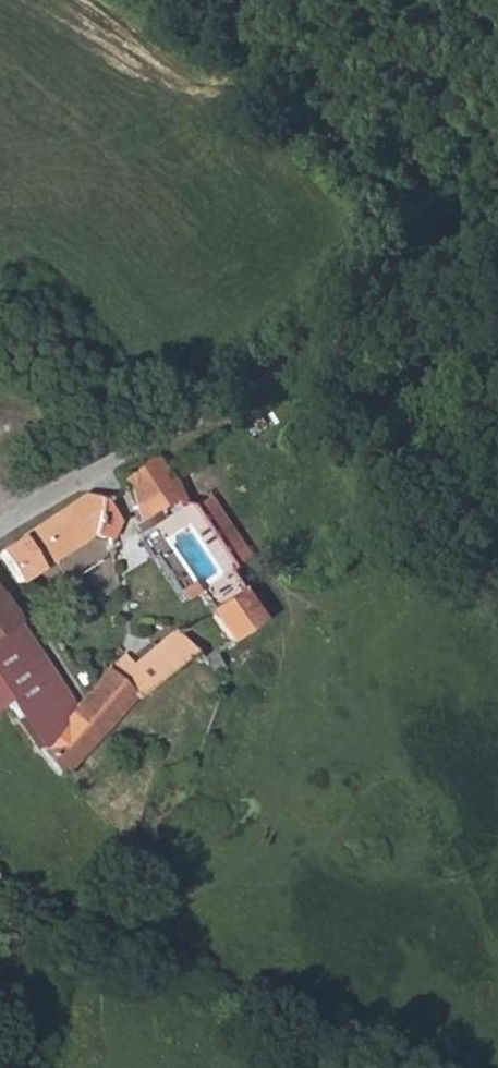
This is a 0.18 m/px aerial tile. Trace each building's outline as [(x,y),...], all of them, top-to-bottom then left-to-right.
[(150,452),(117,473),(133,515),(160,508),(178,493),(150,452)] [(177,476),(196,467),(190,453),(170,462),(177,476)] [(83,496),(0,549),(0,557),(18,584),(92,536),(110,540),(117,523),(117,520),(102,499),(83,496)] [(195,593),(229,643),(261,623),(250,606),(227,572),(195,593)] [(0,598),(0,706),(5,703),(37,752),(60,776),(131,696),(135,700),(195,653),(173,631),(131,665),(124,654),(112,664),(74,708),(62,722),(3,633),(17,623),(0,598)] [(74,708),(17,623),(3,633),(62,722),(74,708)]
